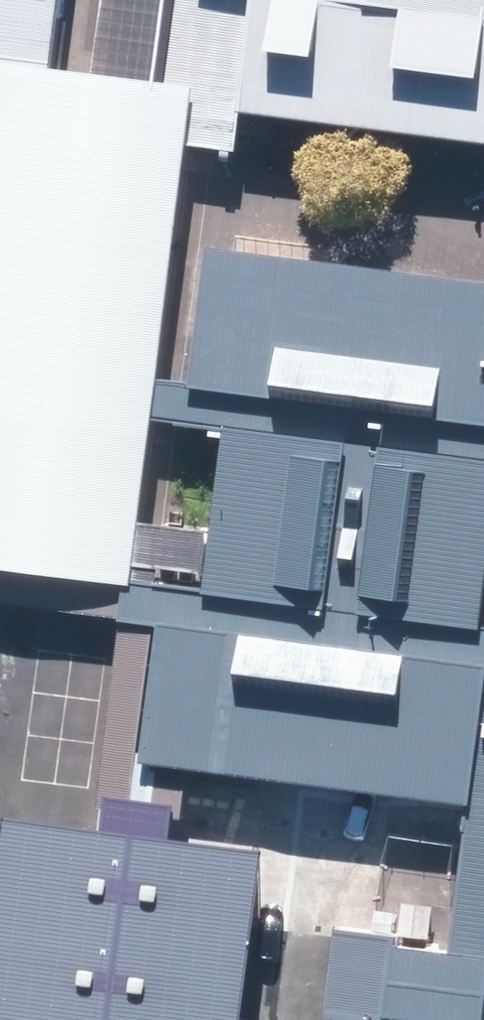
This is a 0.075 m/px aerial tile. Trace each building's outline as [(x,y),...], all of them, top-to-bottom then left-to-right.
[(50,88),(60,0),(0,0),(0,83),(50,88)] [(168,83),(178,0),(100,0),(91,73),(168,83)] [(250,0),(178,0),(168,83),(161,141),(184,144),(233,149),(237,112),(250,0)] [(237,112),(483,144),(483,0),(250,0),(237,112)] [(191,86),(168,83),(91,73),(0,63),(0,572),(127,587),(128,580),(146,421),(152,376),(184,144),(191,86)] [(201,246),(185,380),(152,376),(146,421),(222,430),(202,591),(158,585),(133,765),(184,771),(483,808),(483,629),(479,628),(483,593),(483,281),(201,246)] [(170,818),(178,819),(184,771),(133,765),(158,585),(128,580),(127,587),(0,572),(0,602),(118,616),(95,807),(98,808),(100,796),(172,805),(170,818)] [(0,854),(0,1019),(239,1019),(260,853),(167,842),(170,818),(172,805),(100,796),(98,808),(95,833),(4,821),(0,854)] [(335,928),(324,1017),(349,1019),(381,1019),(382,1017),(406,1019),(481,1019),(483,997),(483,957),(395,946),(396,935),(335,928)]
